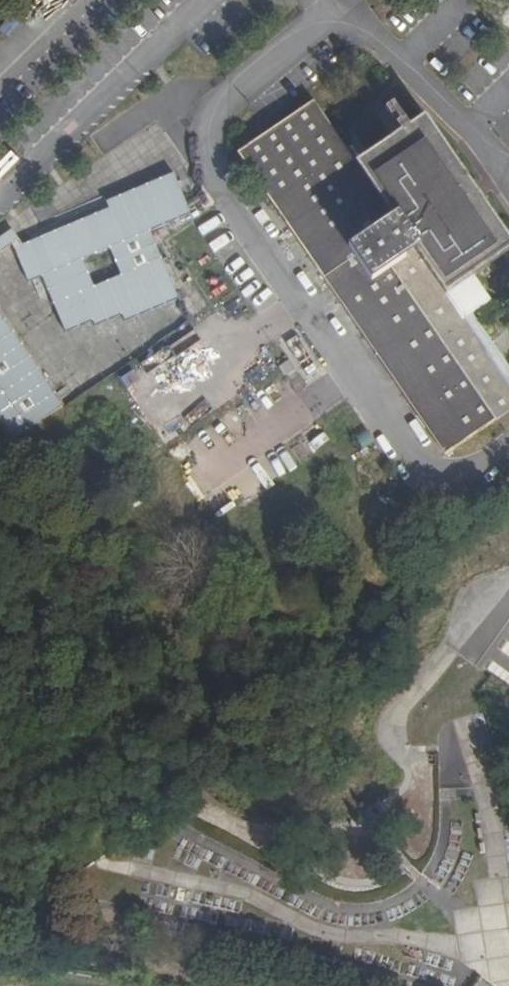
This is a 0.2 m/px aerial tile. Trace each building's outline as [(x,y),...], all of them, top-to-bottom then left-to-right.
[(508,415),(508,364),(457,291),(508,254),(508,221),(434,116),(365,164),(320,102),(246,155),(459,451),(508,415)] [(374,110),(383,133),(402,126),(393,103),(374,110)] [(13,249),(28,288),(45,281),(65,336),(94,325),(96,331),(125,319),(127,325),(181,303),(153,232),(193,217),(176,175),(108,204),(111,211),(52,232),(21,244),(15,234),(0,244),(0,258),(13,249)] [(12,449),(69,410),(0,309),(0,431),(12,449)] [(159,434),(253,396),(243,372),(149,410),(159,434)]
